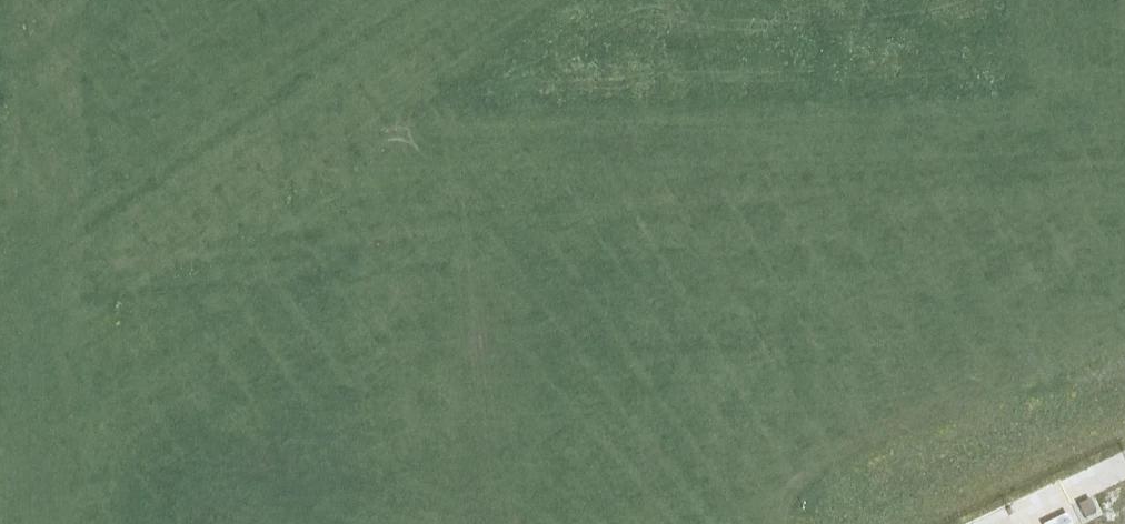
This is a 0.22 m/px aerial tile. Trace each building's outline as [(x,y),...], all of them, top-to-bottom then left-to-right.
[(1078,507),(1084,519),(1096,513),(1090,502),(1078,507)]
